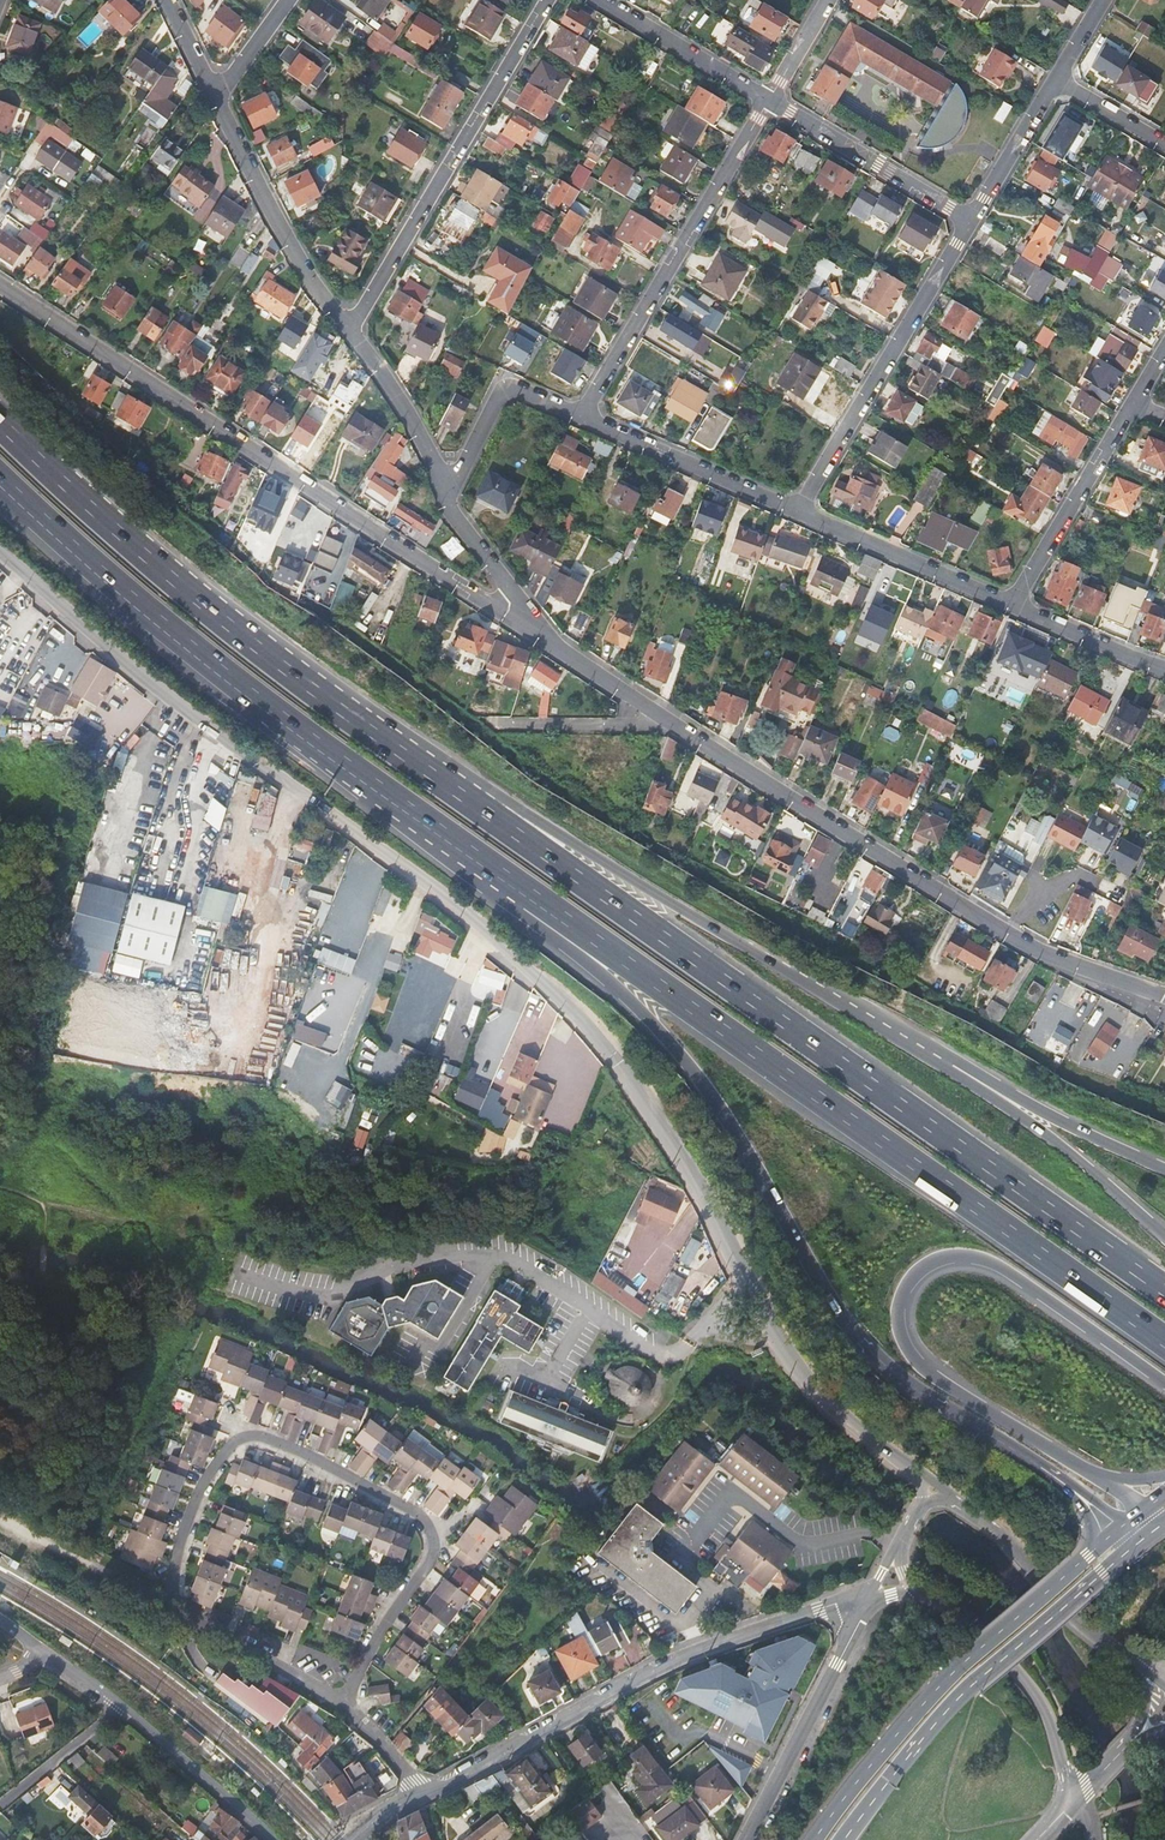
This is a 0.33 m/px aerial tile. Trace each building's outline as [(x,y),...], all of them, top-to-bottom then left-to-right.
[(27,1),(54,16),(63,0),(28,0),(27,1)] [(122,0),(112,0),(100,13),(122,35),(140,17),(122,0)] [(356,8),(374,22),(390,0),(362,0),(356,8)] [(480,0),(465,27),(488,40),(503,15),(480,0)] [(656,1),(668,8),(673,0),(656,0),(656,1)] [(851,7),(871,19),(874,13),(887,20),(899,0),(856,0),(851,7)] [(961,10),(976,18),(986,0),(967,0),(961,10)] [(1038,2),(1046,7),(1048,4),(1063,13),(1068,3),(1062,0),(1039,0),(1038,2)] [(344,20),(319,1),(301,25),(326,44),(344,20)] [(744,20),(751,23),(759,7),(752,3),(744,20)] [(686,5),(679,17),(685,20),(691,9),(686,5)] [(763,5),(750,27),(773,41),(786,18),(763,5)] [(222,8),(217,16),(205,33),(226,49),(239,31),(236,29),(242,22),(222,8)] [(569,12),(562,24),(579,34),(585,26),(589,18),(580,13),(577,17),(569,12)] [(440,29),(419,16),(407,36),(427,50),(440,29)] [(40,25),(18,17),(6,47),(28,55),(40,25)] [(94,20),(78,37),(88,47),(104,30),(94,20)] [(394,34),(398,36),(405,25),(401,23),(394,34)] [(850,24),(810,91),(832,105),(859,60),(936,106),(949,83),(850,24)] [(1138,33),(1155,43),(1160,34),(1144,24),(1138,33)] [(377,34),(392,45),(398,36),(394,34),(383,26),(377,34)] [(579,34),(577,37),(582,40),(589,29),(585,26),(579,34)] [(726,43),(748,55),(744,62),(760,71),(772,51),(749,37),(750,36),(736,27),(726,43)] [(562,28),(549,50),(584,72),(597,50),(582,40),(577,37),(562,28)] [(373,31),(364,45),(383,59),(387,52),(392,45),(377,34),(373,31)] [(277,59),(290,69),(286,74),(313,93),(327,75),(323,72),(331,62),(302,41),(294,51),(286,46),(277,59)] [(935,47),(931,55),(929,57),(938,63),(947,47),(938,42),(935,47)] [(930,44),(925,52),(931,55),(935,47),(930,44)] [(1117,82),(1129,55),(1104,44),(1092,71),(1117,82)] [(387,52),(435,80),(438,73),(392,45),(387,52)] [(979,76),(998,88),(1008,71),(1011,73),(1017,63),(995,50),(979,76)] [(140,51),(128,68),(154,86),(165,71),(166,69),(140,51)] [(541,64),(528,84),(553,99),(554,101),(567,80),(541,64)] [(1157,86),(1127,69),(1117,86),(1147,104),(1157,86)] [(154,86),(141,104),(167,122),(176,109),(164,100),(171,90),(169,88),(175,78),(165,71),(154,86)] [(456,73),(451,81),(466,89),(470,81),(456,73)] [(957,87),(955,84),(954,85),(949,82),(949,83),(936,106),(929,117),(934,120),(917,147),(925,149),(933,149),(941,147),(949,143),(956,137),(961,131),(964,123),(966,115),(966,106),(964,98),(960,90),(959,89),(957,87)] [(461,95),(441,83),(420,119),(441,131),(461,95)] [(528,84),(516,105),(540,121),(553,99),(528,84)] [(699,88),(686,111),(704,122),(714,128),(721,118),(717,116),(725,104),(699,88)] [(253,127),(279,114),(276,108),(275,108),(272,102),(269,104),(264,94),(242,105),(253,127)] [(291,104),(306,115),(312,108),(296,96),(291,104)] [(0,102),(0,132),(7,135),(17,108),(0,102)] [(616,102),(602,126),(610,130),(613,124),(618,117),(619,114),(624,117),(629,109),(616,102)] [(1003,102),(994,118),(1001,123),(1011,106),(1003,102)] [(664,132),(689,146),(704,122),(686,111),(679,107),(664,132)] [(312,108),(306,115),(310,118),(318,114),(319,113),(312,108)] [(42,130),(48,122),(39,112),(34,127),(42,130)] [(1063,115),(1042,150),(1044,152),(1058,160),(1060,161),(1081,126),(1063,115)] [(513,117),(497,143),(501,145),(510,151),(516,143),(520,146),(525,139),(526,139),(540,148),(548,136),(533,126),(531,129),(513,117)] [(595,129),(591,134),(608,144),(611,139),(595,129)] [(868,134),(859,129),(854,138),(862,143),(868,134)] [(410,168),(423,145),(414,140),(416,137),(408,132),(406,136),(400,132),(386,154),(410,168)] [(768,139),(760,152),(781,164),(784,160),(787,161),(790,156),(795,159),(800,149),(802,147),(776,133),(771,141),(768,139)] [(591,134),(579,155),(587,160),(595,165),(605,148),(608,144),(591,134)] [(158,135),(145,153),(171,172),(183,154),(158,135)] [(310,146),(316,156),(334,146),(329,137),(310,146)] [(483,146),(496,153),(501,145),(497,143),(488,137),(483,146)] [(295,156),(285,138),(266,147),(276,166),(295,156)] [(46,142),(35,159),(41,163),(53,170),(64,154),(46,142)] [(674,146),(658,171),(681,184),(696,160),(674,146)] [(794,163),(812,174),(819,161),(800,149),(795,159),(794,163)] [(1030,170),(1033,171),(1027,182),(1044,193),(1056,173),(1051,170),(1058,160),(1044,152),(1037,165),(1034,163),(1030,170)] [(64,154),(53,170),(70,182),(81,165),(64,154)] [(340,157),(338,188),(344,191),(349,177),(341,173),(347,161),(340,157)] [(188,164),(185,162),(173,179),(181,186),(192,194),(190,196),(201,203),(217,180),(197,166),(199,163),(192,158),(188,164)] [(1097,171),(1091,180),(1091,181),(1098,185),(1096,189),(1110,198),(1121,204),(1123,200),(1130,204),(1143,182),(1126,172),(1125,175),(1119,171),(1120,168),(1104,159),(1097,171)] [(611,161),(598,183),(623,198),(636,175),(611,161)] [(855,179),(826,164),(815,184),(841,199),(844,192),(847,194),(855,179)] [(590,173),(578,166),(567,186),(579,193),(580,191),(588,177),(590,173)] [(1091,168),(1086,176),(1091,180),(1097,171),(1091,168)] [(476,169),(460,198),(483,213),(501,184),(476,169)] [(310,170),(284,183),(297,207),(309,200),(312,205),(318,201),(316,197),(322,193),(310,170)] [(590,173),(588,177),(593,180),(597,172),(593,170),(592,171),(590,173)] [(102,181),(117,192),(123,184),(107,173),(102,181)] [(560,181),(547,202),(556,207),(562,198),(564,199),(565,197),(573,202),(579,193),(567,186),(560,181)] [(1091,181),(1088,185),(1096,189),(1098,185),(1091,181)] [(397,199),(371,184),(356,208),(383,223),(397,199)] [(21,197),(15,205),(38,220),(50,202),(27,187),(24,192),(21,197)] [(655,200),(648,213),(663,222),(677,197),(660,187),(653,199),(655,200)] [(17,188),(14,193),(21,197),(24,192),(17,188)] [(1096,189),(1089,201),(1103,209),(1110,198),(1096,189)] [(573,202),(567,212),(582,220),(589,225),(601,204),(580,191),(579,193),(573,202)] [(852,205),(869,215),(878,201),(861,191),(852,205)] [(902,208),(881,196),(878,201),(869,215),(891,228),(902,208)] [(221,199),(204,224),(227,239),(243,214),(221,199)] [(477,213),(459,202),(448,218),(467,230),(477,213)] [(134,203),(128,211),(138,218),(144,210),(134,203)] [(761,217),(737,204),(724,224),(735,231),(731,238),(744,246),(754,229),(761,217)] [(869,215),(852,205),(848,211),(866,222),(869,215)] [(1068,206),(1058,222),(1064,226),(1072,212),(1074,210),(1068,206)] [(562,209),(556,218),(562,221),(567,212),(562,209)] [(542,211),(535,225),(546,230),(553,216),(542,211)] [(562,221),(559,227),(565,231),(572,235),(582,220),(567,212),(562,221)] [(629,212),(614,239),(639,253),(649,236),(657,241),(663,231),(629,212)] [(484,213),(477,224),(489,231),(496,220),(484,213)] [(761,217),(754,229),(785,248),(795,231),(763,213),(761,217)] [(936,230),(913,217),(899,239),(922,254),(936,230)] [(1044,219),(1021,258),(1039,269),(1044,260),(1048,254),(1056,240),(1051,238),(1057,227),(1044,219)] [(29,232),(44,242),(50,234),(35,223),(29,232)] [(559,227),(551,240),(557,244),(565,231),(559,227)] [(1057,227),(1051,238),(1056,240),(1062,230),(1057,227)] [(367,242),(345,230),(328,260),(352,273),(359,261),(357,260),(367,242)] [(996,230),(991,240),(1004,248),(1009,238),(996,230)] [(2,233),(0,236),(0,257),(13,266),(25,248),(2,233)] [(618,251),(591,236),(590,238),(585,236),(582,242),(586,244),(583,251),(590,255),(587,260),(607,271),(618,251)] [(1133,244),(1148,252),(1152,246),(1138,237),(1133,244)] [(989,239),(984,249),(999,259),(1005,249),(1004,248),(991,240),(989,239)] [(413,248),(429,258),(433,250),(418,240),(413,248)] [(1058,254),(1060,255),(1066,258),(1070,251),(1061,247),(1058,254)] [(240,248),(230,264),(239,269),(250,253),(240,248)] [(271,259),(278,249),(275,248),(273,251),(269,248),(264,255),(271,259)] [(39,249),(21,274),(29,279),(32,275),(44,283),(50,274),(45,271),(54,258),(39,249)] [(483,272),(502,283),(499,287),(498,286),(488,304),(499,310),(506,315),(527,277),(531,270),(496,249),(483,272)] [(1105,257),(1106,256),(1095,249),(1089,261),(1070,251),(1066,258),(1060,255),(1057,261),(1063,265),(1062,266),(1081,276),(1091,282),(1096,274),(1102,261),(1105,257)] [(819,256),(814,269),(843,279),(847,267),(819,256)] [(746,273),(719,257),(702,286),(731,304),(737,294),(734,292),(746,273)] [(1102,261),(1096,274),(1101,277),(1111,283),(1120,266),(1105,257),(1102,261)] [(69,260),(52,284),(70,297),(75,288),(78,291),(90,274),(69,260)] [(172,260),(163,274),(169,278),(178,265),(172,260)] [(1050,279),(1020,261),(1010,277),(1029,288),(1024,297),(1036,304),(1050,279)] [(878,271),(858,303),(862,306),(872,312),(885,319),(904,286),(878,271)] [(1072,276),(1068,274),(1062,284),(1066,286),(1072,276)] [(1091,282),(1090,284),(1088,286),(1093,290),(1101,277),(1096,274),(1091,282)] [(1164,275),(1160,283),(1153,279),(1146,290),(1164,301),(1164,275)] [(250,297),(280,317),(293,297),(263,277),(250,297)] [(588,278),(572,304),(601,321),(616,295),(588,278)] [(407,284),(426,295),(428,291),(409,280),(407,284)] [(398,292),(387,310),(410,323),(411,321),(418,325),(423,315),(416,312),(426,295),(407,284),(401,294),(398,292)] [(122,318),(134,300),(127,295),(129,293),(126,291),(124,293),(115,287),(104,305),(122,318)] [(706,317),(701,325),(714,333),(725,318),(712,309),(711,310),(709,309),(698,302),(685,293),(680,301),(689,306),(687,310),(693,314),(695,310),(706,317)] [(826,303),(809,293),(792,321),(809,331),(826,303)] [(703,295),(698,302),(709,309),(713,302),(703,295)] [(1000,322),(1011,304),(1007,301),(995,319),(1000,322)] [(955,304),(941,327),(964,341),(978,318),(955,304)] [(1024,312),(1011,304),(1000,322),(1012,329),(1024,312)] [(1155,318),(1137,307),(1127,325),(1145,336),(1155,318)] [(150,308),(137,329),(154,340),(167,319),(150,308)] [(593,326),(566,310),(551,334),(578,350),(587,334),(588,335),(593,326)] [(1047,317),(1041,327),(1047,330),(1057,314),(1052,310),(1047,317)] [(660,331),(681,343),(680,344),(693,351),(699,341),(687,334),(691,328),(681,322),(678,327),(666,321),(660,331)] [(309,322),(301,335),(309,340),(314,332),(317,328),(309,322)] [(505,351),(522,362),(541,334),(524,322),(505,351)] [(161,345),(180,357),(183,351),(187,345),(196,337),(202,328),(195,324),(189,334),(172,323),(166,331),(168,333),(161,345)] [(418,326),(405,351),(427,361),(438,336),(418,326)] [(1099,361),(1113,370),(1114,368),(1122,373),(1139,344),(1114,328),(1104,344),(1096,339),(1087,354),(1095,359),(1099,361)] [(291,371),(309,382),(319,365),(324,357),(334,338),(322,331),(319,335),(314,332),(309,340),(291,371)] [(925,337),(911,359),(938,375),(961,389),(967,378),(941,361),(947,350),(925,337)] [(1026,350),(1017,345),(1014,349),(1023,355),(1026,350)] [(568,354),(553,346),(551,351),(565,359),(568,354)] [(186,353),(178,365),(180,367),(181,370),(185,372),(187,372),(188,371),(190,373),(193,368),(197,370),(205,357),(189,347),(186,353)] [(462,365),(445,356),(440,366),(457,374),(462,365)] [(586,365),(569,356),(562,368),(560,366),(553,378),(572,388),(586,365)] [(817,370),(793,356),(777,384),(801,399),(817,370)] [(328,359),(324,357),(319,365),(323,368),(328,359)] [(917,373),(908,389),(926,400),(930,392),(928,391),(938,375),(911,359),(908,357),(904,365),(917,373)] [(1029,377),(1036,363),(1026,357),(1018,371),(1029,377)] [(243,374),(220,359),(207,380),(230,395),(243,374)] [(1087,367),(1074,389),(1079,392),(1084,395),(1087,392),(1105,403),(1112,391),(1110,390),(1119,374),(1113,370),(1099,361),(1093,371),(1087,367)] [(853,371),(838,362),(834,370),(849,379),(853,371)] [(731,376),(740,382),(745,374),(736,368),(731,376)] [(725,372),(718,385),(722,388),(733,395),(740,382),(731,376),(725,372)] [(92,377),(83,396),(100,405),(109,386),(104,383),(100,381),(92,377)] [(1003,377),(986,404),(992,407),(993,408),(1004,389),(1009,380),(1003,377)] [(351,380),(343,394),(355,401),(363,388),(351,380)] [(665,408),(677,415),(678,413),(691,421),(703,401),(711,407),(722,388),(718,385),(714,383),(706,395),(681,381),(665,408)] [(652,395),(631,383),(618,404),(639,417),(652,395)] [(257,421),(268,403),(253,394),(255,390),(251,387),(244,400),(247,402),(241,412),(257,421)] [(304,388),(299,396),(312,404),(317,396),(304,388)] [(902,424),(914,404),(897,394),(896,396),(889,391),(878,410),(902,424)] [(1079,392),(1069,408),(1087,420),(1097,403),(1084,395),(1079,392)] [(119,411),(116,416),(139,428),(149,408),(127,396),(126,398),(117,393),(111,407),(119,411)] [(454,396),(440,424),(453,430),(467,403),(454,396)] [(283,404),(276,400),(262,424),(278,434),(288,419),(281,414),(282,411),(279,410),(283,404)] [(986,404),(976,420),(982,424),(985,419),(992,407),(986,404)] [(993,408),(992,407),(985,419),(994,425),(1001,413),(993,408)] [(710,409),(693,438),(711,449),(713,445),(715,446),(729,420),(710,409)] [(382,431),(355,415),(341,437),(350,442),(351,441),(369,452),(382,431)] [(982,424),(976,434),(986,439),(994,425),(985,419),(982,424)] [(1086,442),(1086,441),(1053,421),(1040,443),(1052,450),(1055,445),(1070,454),(1067,459),(1075,464),(1080,455),(1087,443),(1086,442)] [(394,433),(370,468),(381,475),(391,482),(398,473),(398,472),(391,467),(402,450),(401,448),(405,443),(400,440),(401,439),(394,433)] [(904,449),(882,435),(874,448),(871,446),(866,454),(892,470),(904,449)] [(563,436),(549,463),(582,481),(591,462),(574,453),(578,444),(563,436)] [(1148,439),(1139,462),(1164,472),(1164,445),(1148,439)] [(597,442),(593,451),(608,457),(612,448),(597,442)] [(967,450),(962,458),(969,463),(973,454),(967,450)] [(219,482),(226,462),(204,454),(200,463),(198,463),(195,472),(219,482)] [(219,490),(213,504),(227,509),(241,477),(244,479),(247,472),(236,468),(232,466),(221,491),(219,490)] [(932,466),(928,473),(941,481),(945,474),(932,466)] [(1040,467),(1028,487),(1048,499),(1060,478),(1040,467)] [(373,480),(364,494),(385,508),(394,493),(377,481),(381,475),(370,468),(365,475),(373,480)] [(845,469),(840,478),(847,482),(853,473),(845,469)] [(398,473),(391,482),(398,487),(404,477),(398,473)] [(520,488),(490,473),(479,497),(507,512),(520,488)] [(916,493),(912,502),(925,509),(941,481),(928,473),(916,493)] [(837,484),(832,496),(864,510),(874,488),(871,486),(872,484),(857,477),(856,480),(851,478),(847,488),(837,484)] [(1138,489),(1116,480),(1106,506),(1128,514),(1138,489)] [(263,520),(276,488),(265,483),(251,515),(263,520)] [(638,497),(617,487),(608,505),(629,515),(638,497)] [(1014,500),(1007,511),(1022,521),(1023,519),(1029,523),(1034,515),(1038,517),(1048,499),(1028,487),(1018,503),(1014,500)] [(683,497),(668,490),(662,501),(659,500),(653,511),(670,520),(683,497)] [(893,503),(886,499),(881,509),(887,513),(893,503)] [(285,502),(279,515),(286,518),(292,504),(285,502)] [(701,502),(692,527),(715,537),(725,512),(701,502)] [(573,504),(569,512),(575,515),(579,507),(573,504)] [(400,506),(393,516),(412,529),(413,526),(430,536),(435,528),(400,506)] [(986,511),(978,507),(969,523),(977,527),(986,511)] [(992,507),(984,521),(990,524),(993,519),(995,521),(1000,512),(992,507)] [(560,520),(565,523),(560,533),(568,537),(572,527),(578,517),(575,515),(569,512),(565,510),(560,520)] [(922,530),(917,541),(942,552),(946,543),(956,548),(966,552),(976,535),(965,531),(932,516),(924,531),(922,530)] [(637,528),(633,536),(638,538),(642,530),(637,528)] [(511,551),(534,562),(530,569),(536,572),(528,590),(536,600),(550,571),(564,543),(548,535),(545,541),(522,529),(511,551)] [(736,530),(728,555),(757,565),(765,540),(736,530)] [(324,536),(311,566),(316,568),(330,575),(337,559),(336,559),(341,546),(337,545),(338,542),(324,536)] [(633,536),(624,555),(623,556),(627,559),(638,538),(633,536)] [(808,552),(776,537),(767,557),(799,572),(808,552)] [(353,563),(350,569),(378,587),(382,582),(389,571),(353,547),(349,560),(353,563)] [(1008,557),(1007,549),(988,553),(993,575),(1011,572),(1010,564),(1007,564),(1006,558),(1008,557)] [(864,556),(859,568),(868,572),(865,578),(872,581),(880,563),(871,559),(864,556)] [(838,597),(849,572),(821,560),(810,585),(838,597)] [(598,569),(582,561),(579,567),(595,575),(598,569)] [(1079,568),(1062,561),(1047,595),(1066,604),(1075,583),(1073,582),(1079,568)] [(274,572),(270,582),(269,583),(277,587),(279,581),(290,585),(297,569),(279,562),(274,572)] [(881,605),(895,566),(882,562),(869,598),(870,598),(869,601),(881,605)] [(859,568),(857,574),(865,578),(868,572),(859,568)] [(265,569),(262,576),(261,578),(270,582),(274,572),(265,569)] [(550,571),(536,600),(543,609),(551,595),(571,606),(585,579),(574,573),(572,576),(569,574),(566,579),(550,571)] [(298,580),(294,589),(300,592),(304,583),(298,580)] [(338,595),(350,600),(356,586),(344,581),(338,595)] [(1089,588),(1082,586),(1074,607),(1096,616),(1104,596),(1102,595),(1104,589),(1091,583),(1089,588)] [(861,585),(854,605),(863,608),(869,587),(861,585)] [(1106,611),(1103,620),(1126,629),(1137,599),(1122,594),(1119,602),(1110,598),(1105,610),(1106,611)] [(419,607),(422,598),(415,595),(411,604),(419,607)] [(424,598),(417,617),(434,623),(441,604),(424,598)] [(1161,609),(1142,602),(1138,614),(1147,617),(1142,630),(1133,626),(1127,643),(1135,646),(1140,635),(1157,642),(1164,623),(1157,620),(1161,609)] [(931,619),(933,614),(923,610),(921,615),(902,607),(893,629),(921,642),(927,628),(931,619)] [(891,618),(869,608),(858,636),(879,646),(891,618)] [(931,619),(927,628),(952,639),(962,619),(939,609),(934,620),(931,619)] [(998,626),(976,616),(967,637),(989,647),(998,626)] [(615,620),(606,641),(615,645),(621,648),(623,649),(632,628),(615,620)] [(455,646),(464,650),(465,654),(471,656),(473,654),(475,655),(474,657),(484,662),(493,638),(484,634),(484,633),(463,624),(455,646)] [(683,630),(677,644),(686,648),(691,632),(683,630)] [(1038,680),(1047,661),(1049,657),(1030,648),(1031,646),(1008,635),(995,662),(1018,673),(1019,671),(1038,680)] [(923,647),(934,652),(939,642),(927,637),(923,647)] [(495,643),(485,671),(505,679),(510,676),(512,671),(507,670),(516,650),(495,643)] [(673,648),(660,643),(657,653),(653,651),(654,646),(648,644),(642,661),(647,663),(643,676),(664,684),(669,671),(665,670),(670,657),(673,648)] [(516,650),(507,670),(512,671),(510,676),(505,679),(519,684),(528,655),(516,650)] [(1038,680),(1036,685),(1064,699),(1076,676),(1047,661),(1038,680)] [(779,663),(761,708),(772,712),(771,716),(791,725),(805,690),(793,685),(794,683),(786,680),(791,667),(779,663)] [(560,679),(539,665),(531,678),(552,692),(560,679)] [(943,678),(940,686),(947,689),(951,682),(943,678)] [(36,705),(60,717),(67,703),(77,708),(82,698),(47,682),(36,705)] [(1079,688),(1067,711),(1096,726),(1108,703),(1079,688)] [(864,695),(878,701),(883,703),(885,697),(867,689),(864,695)] [(17,692),(8,711),(20,717),(30,698),(17,692)] [(714,709),(711,718),(734,725),(740,709),(742,710),(745,703),(720,694),(714,709)] [(1120,701),(1103,732),(1130,747),(1147,715),(1120,701)] [(707,707),(704,715),(711,718),(714,709),(707,707)] [(918,717),(941,728),(944,721),(921,710),(918,717)] [(75,718),(67,737),(95,748),(103,729),(75,718)] [(944,721),(941,728),(953,733),(956,727),(944,721)] [(803,742),(798,753),(825,765),(836,740),(809,728),(803,742)] [(787,735),(777,758),(782,757),(794,762),(798,753),(803,742),(787,735)] [(654,738),(647,758),(657,761),(658,760),(666,738),(659,738),(654,738)] [(666,738),(658,760),(668,764),(673,751),(671,750),(674,743),(668,739),(666,738)] [(947,745),(958,750),(960,744),(950,739),(947,745)] [(839,754),(831,772),(852,782),(860,763),(839,754)] [(925,769),(918,783),(927,788),(934,773),(925,769)] [(716,783),(694,773),(685,795),(707,804),(716,783)] [(863,776),(854,791),(857,793),(866,778),(863,776)] [(884,789),(877,804),(901,815),(914,787),(890,776),(884,789)] [(868,814),(874,804),(876,805),(877,804),(884,789),(866,778),(857,793),(854,791),(850,798),(853,800),(851,803),(868,814)] [(954,798),(960,784),(947,778),(940,792),(954,798)] [(202,795),(209,797),(215,799),(218,788),(206,784),(202,795)] [(661,789),(651,784),(641,809),(661,817),(669,796),(660,792),(661,789)] [(262,791),(254,827),(268,830),(277,795),(262,791)] [(209,797),(202,795),(199,803),(206,805),(209,797)] [(730,805),(721,824),(749,838),(762,812),(758,811),(756,814),(740,807),(739,809),(730,805)] [(977,826),(985,811),(976,807),(969,822),(977,826)] [(762,812),(749,838),(758,842),(770,816),(762,812)] [(948,822),(924,812),(912,839),(925,845),(927,841),(938,845),(948,822)] [(1085,830),(1058,815),(1046,839),(1073,853),(1078,843),(1085,830)] [(1115,830),(1092,817),(1085,830),(1078,843),(1087,848),(1088,846),(1093,849),(1092,851),(1101,856),(1115,830)] [(1045,839),(1047,821),(1029,819),(1026,837),(1045,839)] [(825,841),(817,836),(807,855),(819,861),(827,845),(828,842),(825,841)] [(173,862),(180,841),(171,838),(164,859),(173,862)] [(1143,853),(1120,841),(1108,864),(1122,871),(1120,874),(1129,879),(1143,853)] [(795,854),(772,843),(763,863),(764,863),(763,866),(770,869),(771,867),(786,874),(795,854)] [(984,859),(961,848),(952,868),(975,878),(984,859)] [(993,854),(976,885),(975,888),(983,892),(1001,902),(1018,869),(1009,865),(1010,863),(993,854)] [(766,881),(752,874),(748,883),(762,891),(766,881)] [(887,875),(880,889),(889,894),(896,881),(887,875)] [(127,896),(82,884),(67,945),(112,956),(127,896)] [(206,884),(197,914),(230,924),(239,894),(206,884)] [(1077,884),(1061,915),(1083,926),(1090,913),(1086,910),(1089,904),(1081,900),(1085,891),(1082,889),(1083,887),(1077,884)] [(382,914),(392,890),(385,887),(376,911),(382,914)] [(1122,907),(1130,891),(1124,888),(1115,904),(1114,905),(1121,909),(1122,907)] [(1130,891),(1122,907),(1127,909),(1132,898),(1139,902),(1142,896),(1130,890),(1130,891)] [(184,907),(132,893),(117,953),(169,967),(184,907)] [(1121,909),(1114,905),(1110,915),(1117,918),(1118,915),(1121,909)] [(414,952),(430,958),(433,948),(450,955),(457,936),(431,926),(434,916),(422,911),(415,930),(422,932),(414,952)] [(806,919),(822,927),(822,926),(824,922),(821,921),(822,917),(810,911),(806,919)] [(872,913),(863,927),(882,940),(889,930),(885,927),(890,919),(880,912),(877,916),(872,913)] [(1106,912),(1100,923),(1111,930),(1117,918),(1110,915),(1106,912)] [(1059,918),(1046,943),(1047,944),(1060,949),(1065,932),(1062,930),(1066,921),(1059,918)] [(822,927),(815,939),(819,941),(821,938),(826,941),(831,932),(832,931),(822,926),(822,927)] [(1157,942),(1129,927),(1117,951),(1127,956),(1129,953),(1146,962),(1157,942)] [(987,955),(954,936),(945,952),(978,972),(987,955)] [(318,960),(352,973),(357,959),(324,946),(318,960)] [(433,951),(431,961),(446,964),(448,954),(433,951)] [(994,963),(983,983),(1001,993),(1007,983),(1010,978),(1013,973),(994,963)] [(472,993),(503,1003),(511,976),(481,966),(472,993)] [(1043,990),(1033,984),(1024,998),(1035,1004),(1043,990)] [(377,992),(372,1008),(385,1012),(390,996),(377,992)] [(525,1009),(540,1016),(546,1003),(531,996),(525,1009)] [(1005,1011),(997,1007),(989,1020),(997,1025),(1005,1011)] [(1051,1035),(1067,1045),(1075,1032),(1059,1023),(1051,1035)] [(1117,1032),(1104,1024),(1099,1031),(1112,1040),(1117,1032)] [(1112,1040),(1099,1031),(1086,1052),(1099,1060),(1112,1040)] [(512,1073),(529,1081),(539,1057),(521,1049),(512,1073)] [(483,1109),(490,1085),(463,1076),(455,1100),(483,1109)] [(339,1105),(345,1088),(333,1083),(326,1101),(339,1105)] [(545,1091),(528,1084),(526,1089),(544,1095),(545,1091)] [(537,1109),(544,1095),(526,1089),(519,1104),(528,1107),(525,1115),(535,1119),(539,1110),(537,1109)] [(328,1107),(323,1122),(340,1128),(346,1113),(328,1107)] [(485,1128),(481,1149),(496,1152),(501,1132),(485,1128)] [(646,1215),(660,1222),(671,1201),(647,1188),(631,1220),(641,1225),(646,1215)] [(679,1205),(671,1201),(660,1222),(668,1226),(679,1205)] [(692,1236),(680,1259),(691,1264),(703,1242),(692,1236)] [(651,1296),(656,1300),(658,1301),(662,1296),(666,1299),(677,1282),(669,1276),(667,1274),(651,1296)] [(500,1292),(521,1300),(527,1287),(506,1278),(500,1292)] [(461,1297),(433,1280),(410,1286),(401,1300),(381,1305),(366,1296),(342,1302),(326,1330),(368,1355),(384,1328),(407,1323),(435,1340),(461,1297)] [(628,1291),(626,1289),(618,1283),(610,1293),(608,1297),(616,1303),(627,1311),(630,1308),(633,1304),(623,1297),(628,1291)] [(440,1378),(449,1384),(464,1393),(498,1339),(526,1355),(540,1331),(513,1314),(517,1307),(492,1292),(491,1291),(473,1322),(473,1323),(440,1378)] [(220,1377),(239,1384),(242,1377),(249,1360),(252,1352),(217,1339),(207,1364),(222,1371),(220,1377)] [(268,1368),(249,1360),(242,1377),(239,1384),(259,1392),(267,1373),(268,1368)] [(644,1396),(644,1394),(644,1392),(644,1391),(643,1386),(640,1379),(638,1376),(634,1373),(630,1371),(625,1370),(620,1370),(614,1372),(613,1373),(610,1374),(606,1371),(601,1379),(606,1382),(605,1384),(605,1388),(606,1394),(608,1398),(608,1399),(611,1402),(615,1406),(622,1408),(628,1409),(629,1408),(633,1408),(636,1406),(637,1406),(638,1405),(639,1404),(641,1401),(644,1396)] [(286,1380),(267,1373),(259,1392),(257,1397),(277,1404),(285,1383),(286,1380)] [(277,1404),(295,1412),(304,1391),(285,1383),(277,1404)] [(322,1398),(304,1391),(295,1412),(294,1414),(314,1422),(322,1398)] [(206,1418),(211,1419),(217,1403),(193,1393),(184,1417),(192,1419),(203,1424),(206,1418)] [(249,1393),(241,1412),(249,1415),(255,1401),(257,1397),(249,1393)] [(646,1399),(646,1396),(644,1394),(644,1396),(641,1401),(639,1404),(638,1405),(640,1406),(642,1405),(644,1402),(646,1399)] [(606,1436),(508,1396),(497,1422),(595,1462),(606,1436)] [(342,1406),(322,1398),(314,1422),(333,1429),(335,1425),(337,1420),(342,1406)] [(364,1408),(344,1400),(342,1406),(337,1420),(356,1427),(364,1408)] [(263,1404),(255,1401),(249,1415),(248,1420),(255,1423),(263,1404)] [(279,1430),(287,1433),(292,1419),(294,1414),(286,1411),(279,1430)] [(384,1429),(368,1417),(354,1438),(369,1450),(384,1429)] [(209,1435),(212,1428),(203,1424),(192,1419),(183,1444),(207,1453),(214,1437),(209,1435)] [(300,1422),(292,1419),(287,1433),(286,1435),(285,1438),(293,1441),(300,1422)] [(344,1428),(335,1425),(333,1429),(332,1433),(328,1444),(336,1448),(344,1428)] [(402,1442),(384,1429),(369,1450),(387,1462),(391,1456),(402,1442)] [(317,1450),(325,1453),(328,1444),(332,1433),(325,1431),(317,1450)] [(722,1461),(778,1505),(799,1477),(744,1434),(722,1461)] [(424,1448),(407,1435),(402,1442),(391,1456),(409,1469),(411,1466),(424,1448)] [(687,1440),(651,1486),(677,1507),(714,1462),(687,1440)] [(202,1467),(207,1453),(183,1444),(177,1457),(170,1455),(167,1462),(187,1470),(190,1462),(202,1467)] [(348,1465),(354,1470),(367,1453),(360,1448),(348,1465)] [(440,1460),(424,1448),(411,1466),(427,1478),(429,1476),(440,1460)] [(374,1459),(367,1453),(354,1470),(361,1475),(374,1459)] [(460,1468),(443,1456),(440,1460),(429,1476),(445,1489),(448,1485),(460,1468)] [(232,1481),(249,1487),(250,1485),(258,1465),(241,1458),(239,1465),(231,1462),(225,1482),(231,1484),(232,1481)] [(268,1469),(258,1465),(250,1485),(269,1493),(280,1464),(271,1461),(268,1469)] [(178,1492),(187,1470),(167,1462),(164,1468),(162,1467),(156,1484),(164,1487),(178,1492)] [(288,1467),(280,1464),(269,1493),(289,1501),(294,1488),(297,1480),(286,1475),(288,1467)] [(448,1485),(466,1497),(470,1492),(481,1477),(463,1464),(460,1468),(448,1485)] [(387,1485),(394,1490),(396,1486),(406,1473),(399,1468),(387,1485)] [(416,1475),(409,1469),(406,1473),(396,1486),(404,1491),(416,1475)] [(172,1509),(178,1492),(164,1487),(156,1484),(147,1507),(149,1508),(165,1515),(168,1508),(172,1509)] [(494,1499),(489,1505),(484,1512),(493,1519),(511,1531),(523,1516),(526,1518),(537,1503),(512,1485),(499,1503),(494,1499)] [(317,1497),(311,1495),(294,1488),(289,1501),(285,1511),(301,1517),(302,1514),(310,1516),(317,1497)] [(424,1505),(430,1510),(442,1493),(437,1488),(424,1505)] [(450,1498),(442,1493),(430,1510),(437,1515),(450,1498)] [(325,1500),(317,1497),(310,1516),(318,1520),(325,1500)] [(322,1525),(339,1531),(341,1524),(347,1509),(331,1502),(322,1525)] [(223,1503),(214,1528),(233,1535),(238,1537),(243,1520),(240,1518),(243,1511),(240,1510),(223,1503)] [(366,1506),(358,1503),(357,1507),(349,1504),(347,1509),(341,1524),(357,1530),(366,1506)] [(675,1613),(693,1589),(695,1586),(675,1570),(650,1551),(648,1542),(661,1524),(634,1503),(618,1523),(619,1523),(640,1542),(635,1552),(615,1534),(612,1532),(596,1554),(675,1613)] [(376,1510),(366,1506),(357,1530),(374,1536),(378,1524),(381,1516),(374,1514),(376,1510)] [(162,1521),(165,1515),(149,1508),(147,1507),(138,1531),(160,1540),(166,1523),(162,1521)] [(505,1538),(511,1531),(493,1519),(488,1526),(475,1516),(465,1529),(488,1547),(498,1533),(505,1538)] [(772,1536),(770,1537),(751,1522),(729,1549),(726,1553),(720,1549),(715,1556),(721,1560),(719,1562),(731,1570),(723,1579),(727,1581),(741,1592),(748,1582),(759,1591),(791,1551),(772,1536)] [(618,1523),(612,1532),(615,1534),(635,1552),(640,1542),(619,1523),(618,1523)] [(386,1527),(378,1524),(374,1536),(370,1547),(385,1553),(393,1533),(385,1530),(386,1527)] [(224,1559),(233,1535),(214,1528),(210,1526),(204,1543),(207,1544),(204,1551),(224,1559)] [(474,1566),(488,1547),(465,1529),(455,1542),(461,1547),(457,1553),(474,1566)] [(160,1556),(166,1542),(160,1540),(138,1531),(134,1530),(129,1543),(125,1542),(120,1558),(150,1569),(153,1560),(151,1559),(153,1554),(160,1556)] [(403,1534),(394,1530),(393,1533),(385,1553),(401,1559),(409,1540),(402,1537),(403,1534)] [(724,1545),(729,1549),(732,1545),(725,1539),(722,1544),(724,1545)] [(724,1545),(720,1549),(726,1553),(729,1549),(724,1545)] [(222,1566),(224,1559),(204,1551),(196,1574),(219,1583),(225,1567),(222,1566)] [(469,1573),(474,1566),(457,1553),(452,1560),(459,1566),(449,1579),(469,1594),(479,1581),(469,1573)] [(16,1562),(11,1559),(10,1561),(8,1564),(13,1567),(16,1562)] [(731,1570),(719,1562),(718,1563),(713,1569),(713,1570),(712,1572),(722,1580),(723,1579),(731,1570)] [(795,1594),(800,1581),(778,1571),(772,1584),(795,1594)] [(260,1606),(269,1610),(277,1588),(278,1586),(261,1580),(263,1577),(249,1572),(242,1592),(238,1602),(253,1608),(256,1601),(261,1603),(260,1606)] [(368,1592),(373,1581),(359,1575),(352,1572),(344,1593),(373,1604),(376,1595),(368,1592)] [(210,1607),(219,1583),(196,1574),(190,1590),(193,1591),(191,1599),(210,1607)] [(458,1609),(469,1594),(449,1579),(445,1576),(434,1591),(458,1609)] [(280,1624),(295,1630),(296,1626),(304,1606),(305,1603),(292,1598),(293,1595),(277,1588),(269,1610),(267,1615),(276,1618),(277,1615),(283,1617),(280,1624)] [(447,1623),(458,1609),(434,1591),(423,1605),(440,1618),(447,1623)] [(369,1612),(373,1604),(344,1593),(337,1612),(358,1620),(361,1610),(369,1612)] [(425,1638),(440,1618),(423,1605),(420,1603),(410,1616),(413,1619),(409,1626),(425,1638)] [(311,1609),(304,1606),(296,1626),(304,1629),(311,1609)] [(357,1639),(364,1622),(358,1620),(337,1612),(331,1629),(357,1639)] [(589,1654),(596,1651),(587,1634),(575,1612),(566,1621),(575,1639),(554,1651),(568,1677),(594,1664),(589,1654)] [(614,1619),(587,1634),(596,1651),(598,1655),(616,1645),(618,1648),(628,1643),(614,1619)] [(421,1644),(425,1638),(409,1626),(395,1644),(415,1659),(424,1647),(421,1644)] [(672,1638),(670,1639),(662,1646),(674,1643),(672,1638)] [(670,1639),(657,1643),(661,1647),(662,1646),(670,1639)] [(407,1676),(418,1661),(415,1659),(395,1644),(384,1659),(407,1676)] [(739,1670),(746,1689),(773,1680),(767,1661),(739,1670)] [(546,1671),(527,1681),(539,1702),(558,1693),(546,1671)] [(223,1673),(217,1683),(276,1727),(300,1696),(268,1678),(258,1690),(253,1685),(249,1688),(238,1679),(236,1682),(223,1673)] [(388,1684),(367,1686),(368,1694),(378,1692),(379,1692),(389,1691),(388,1684)] [(422,1704),(451,1734),(451,1735),(455,1731),(461,1726),(469,1719),(467,1715),(438,1685),(435,1689),(433,1687),(425,1696),(427,1698),(422,1704)] [(379,1692),(381,1703),(391,1702),(389,1691),(379,1692)] [(501,1717),(484,1699),(467,1715),(469,1719),(461,1726),(455,1731),(465,1742),(480,1731),(483,1733),(501,1717)] [(46,1704),(35,1709),(36,1711),(17,1717),(24,1738),(54,1726),(46,1704)] [(310,1741),(303,1750),(296,1757),(296,1760),(310,1771),(321,1761),(317,1757),(332,1740),(300,1711),(288,1725),(303,1739),(305,1736),(310,1741)] [(194,1736),(183,1728),(177,1735),(194,1748),(200,1740),(194,1736)] [(400,1731),(391,1741),(397,1747),(403,1753),(413,1742),(400,1731)] [(586,1735),(569,1748),(582,1766),(599,1754),(586,1735)] [(303,1739),(298,1745),(303,1750),(310,1741),(305,1736),(303,1739)] [(636,1791),(646,1804),(672,1785),(646,1749),(636,1757),(644,1767),(635,1773),(644,1785),(636,1791)] [(482,1796),(485,1800),(494,1793),(504,1785),(506,1786),(523,1809),(527,1810),(530,1807),(532,1809),(553,1792),(540,1773),(549,1767),(537,1750),(524,1758),(519,1761),(505,1771),(502,1771),(463,1790),(474,1803),(482,1796)] [(724,1750),(717,1765),(746,1780),(754,1765),(724,1750)] [(313,1773),(324,1785),(341,1772),(340,1770),(328,1754),(321,1761),(310,1771),(313,1773)] [(712,1767),(690,1784),(708,1808),(730,1790),(712,1767)] [(348,1776),(356,1790),(354,1791),(355,1793),(335,1804),(342,1816),(366,1803),(376,1797),(369,1785),(372,1784),(363,1768),(348,1776)] [(331,1797),(335,1804),(355,1793),(354,1791),(341,1772),(324,1785),(331,1797)] [(82,1823),(94,1835),(95,1834),(100,1837),(106,1836),(111,1831),(111,1826),(114,1823),(109,1819),(110,1817),(78,1787),(69,1797),(89,1815),(82,1823)] [(568,1810),(582,1831),(604,1817),(591,1796),(568,1810)] [(692,1802),(657,1828),(666,1839),(676,1839),(705,1818),(692,1802)] [(218,1808),(215,1813),(218,1816),(211,1824),(210,1825),(228,1839),(234,1834),(237,1830),(232,1825),(237,1820),(218,1808)] [(418,1811),(408,1816),(399,1820),(401,1839),(417,1839),(425,1835),(426,1834),(424,1830),(418,1811)] [(213,1812),(206,1820),(211,1824),(218,1816),(215,1813),(213,1812)] [(507,1828),(497,1816),(468,1839),(493,1839),(507,1828)] [(189,1819),(183,1827),(193,1836),(199,1829),(189,1819)] [(206,1820),(199,1829),(204,1833),(210,1825),(211,1824),(206,1820)] [(228,1839),(210,1825),(204,1833),(204,1835),(210,1839),(228,1839)] [(204,1835),(204,1833),(199,1829),(193,1836),(198,1839),(210,1839),(204,1835)] [(237,1830),(234,1834),(240,1839),(246,1839),(247,1839),(237,1829),(237,1830)]
